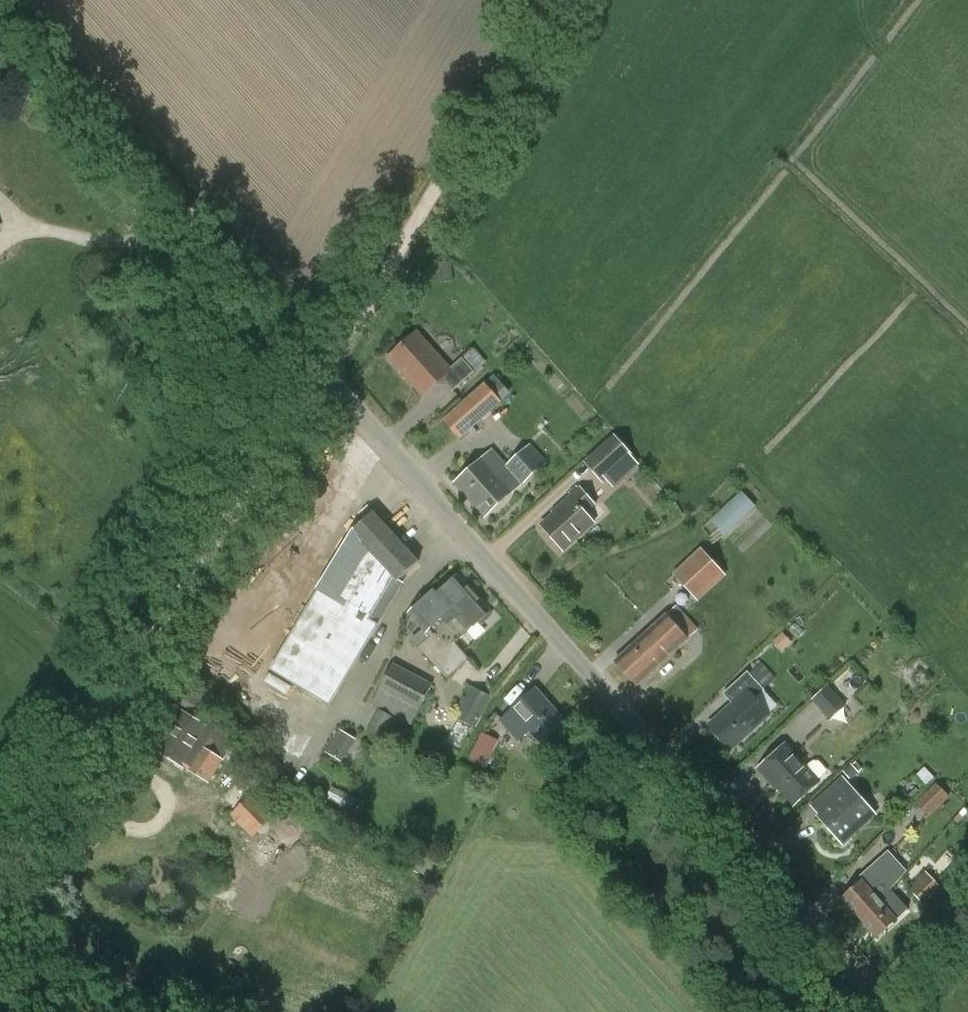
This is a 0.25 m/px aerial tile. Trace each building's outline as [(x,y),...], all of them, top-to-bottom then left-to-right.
[(463,360),(450,371),(417,335),(389,360),(412,385),(414,384),(424,396),(436,385),(435,384),(439,381),(444,382),(453,393),(475,374),(463,360)] [(445,422),(461,440),(502,404),(486,386),(445,422)] [(607,481),(633,458),(634,457),(615,436),(585,463),(604,484),(607,481)] [(455,484),(486,519),(522,486),(549,464),(531,443),(504,466),(492,452),(455,484)] [(556,515),(542,527),(563,551),(593,524),(585,515),(595,506),(587,498),(580,490),(554,514),(556,515)] [(711,519),(725,535),(756,508),(742,491),(711,519)] [(373,514),(357,529),(271,672),(329,707),(397,594),(393,591),(397,583),(419,563),(373,514)] [(673,573),(698,601),(726,576),(701,548),(673,573)] [(409,615),(431,639),(419,649),(447,680),(470,660),(456,645),(490,614),(457,577),(437,596),(434,592),(409,615)] [(693,637),(702,628),(682,607),(673,615),(693,637)] [(665,617),(616,662),(638,686),(688,641),(665,617)] [(231,661),(223,675),(243,686),(250,672),(231,661)] [(710,727),(731,751),(770,716),(754,699),(776,678),(762,662),(751,675),(748,672),(724,694),(734,704),(710,727)] [(394,663),(372,703),(410,725),(433,684),(394,663)] [(812,699),(831,721),(847,707),(828,685),(812,699)] [(458,704),(461,706),(456,716),(476,728),(492,698),(472,686),(466,698),(463,696),(458,704)] [(186,698),(211,713),(217,702),(193,687),(186,698)] [(518,742),(531,731),(542,743),(564,723),(535,691),(513,711),(501,722),(518,742)] [(379,710),(367,733),(386,744),(399,720),(379,710)] [(181,712),(156,751),(184,769),(186,765),(191,768),(189,772),(209,785),(225,760),(205,747),(202,751),(197,747),(208,730),(181,712)] [(340,729),(325,752),(342,762),(356,739),(340,729)] [(472,758),(488,766),(501,739),(485,731),(472,758)] [(759,770),(770,782),(771,780),(794,805),(819,782),(827,775),(827,769),(820,761),(813,761),(805,768),(785,746),(759,770)] [(843,772),(851,781),(859,774),(859,773),(863,770),(856,762),(852,766),(851,765),(843,772)] [(816,803),(825,813),(819,819),(843,846),(876,816),(843,778),(816,803)] [(916,803),(929,815),(948,795),(936,783),(916,803)] [(251,797),(232,815),(253,837),(272,819),(251,797)] [(909,889),(923,902),(939,886),(925,872),(909,889)] [(843,899),(860,919),(880,902),(871,892),(880,885),(871,875),(843,899)] [(243,882),(231,906),(255,917),(266,894),(243,882)] [(880,902),(860,919),(877,939),(897,922),(896,921),(905,913),(896,902),(886,910),(880,902)]
